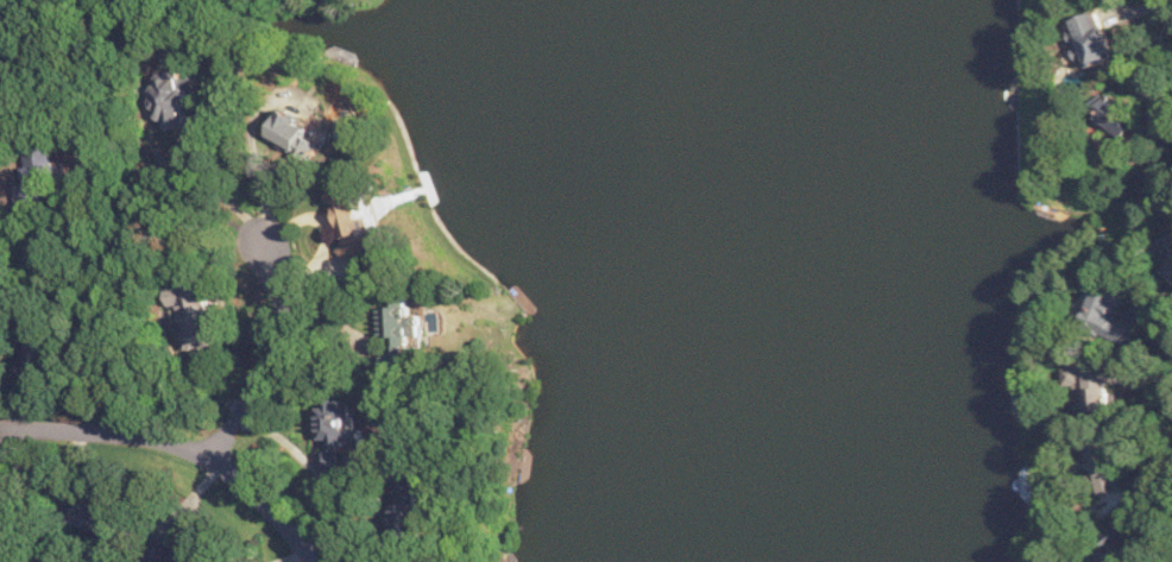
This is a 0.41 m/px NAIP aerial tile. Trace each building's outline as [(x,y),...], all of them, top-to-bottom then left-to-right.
[(1066,20),(1082,68),(1117,57),(1102,10),(1066,20)] [(195,122),(191,75),(183,76),(182,69),(160,71),(162,83),(152,84),(156,115),(166,114),(168,125),(195,122)] [(1141,118),(1109,90),(1092,109),(1117,132),(1107,145),(1120,157),(1141,133),(1153,144),(1171,123),(1171,118),(1154,102),(1141,118)] [(270,131),(303,153),(317,132),(284,109),(270,131)] [(25,143),(26,182),(15,182),(17,198),(55,197),(53,141),(25,143)] [(365,264),(370,252),(377,255),(390,229),(373,221),(382,203),(335,181),(327,198),(349,209),(330,247),(365,264)] [(1164,238),(1171,257),(1171,235),(1164,238)] [(1130,290),(1103,279),(1084,328),(1135,348),(1143,328),(1119,318),(1130,290)] [(210,280),(169,284),(171,320),(183,318),(185,346),(215,343),(210,280)] [(423,342),(422,311),(410,311),(410,298),(382,298),(383,371),(401,371),(401,343),(423,342)] [(1065,355),(1065,389),(1083,389),(1084,415),(1111,415),(1110,355),(1065,355)] [(323,398),(322,448),(320,448),(320,468),(340,468),(341,442),(366,443),(366,428),(352,427),(352,398),(323,398)] [(1099,491),(1123,487),(1114,436),(1090,440),(1099,491)] [(393,533),(422,533),(422,480),(393,480),(393,533)] [(1133,556),(1126,550),(1135,539),(1116,524),(1093,552),(1103,560),(1101,561),(1129,561),(1133,556)] [(165,533),(150,554),(161,561),(206,561),(165,533)]
